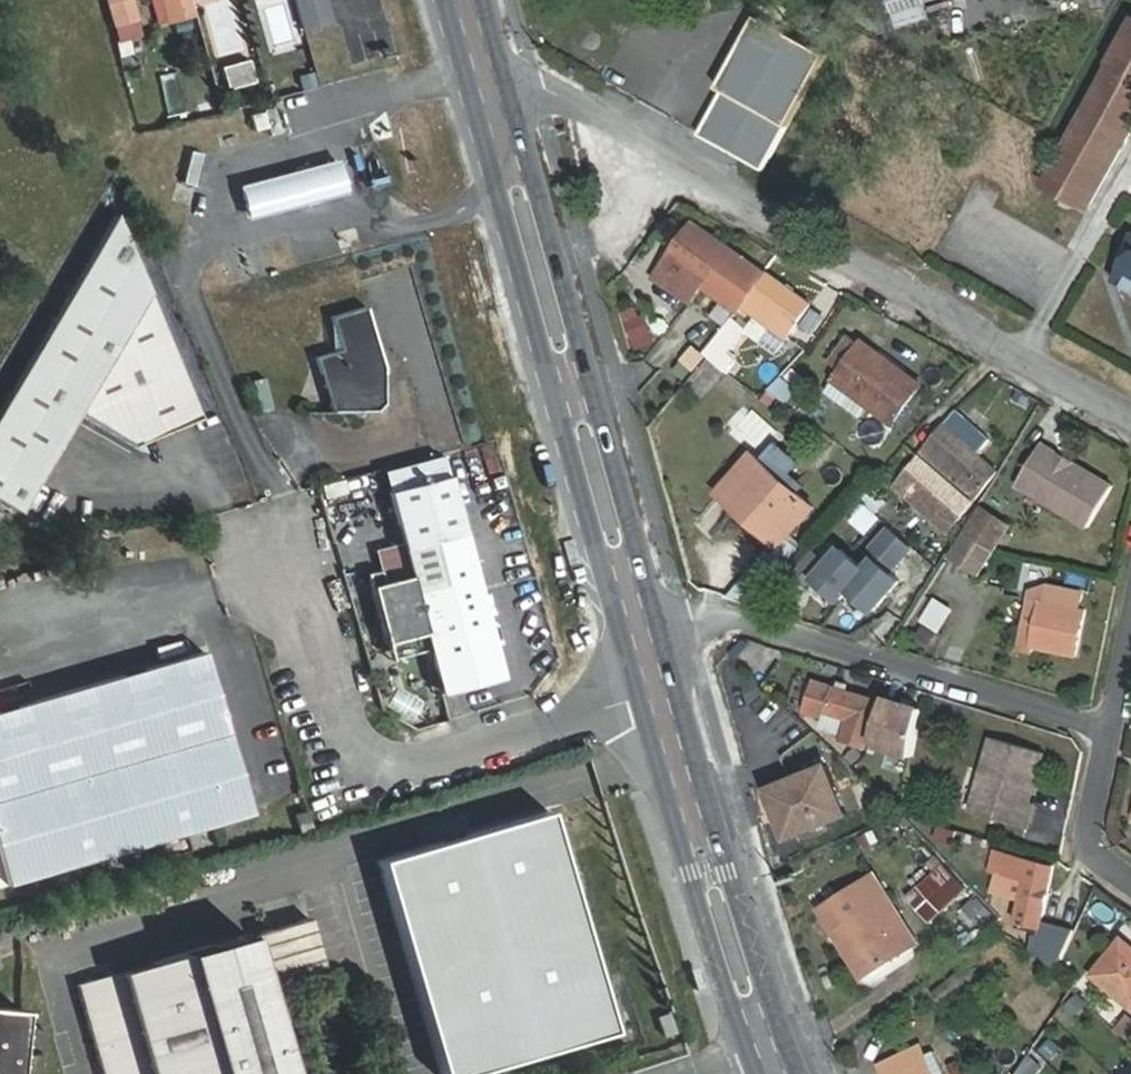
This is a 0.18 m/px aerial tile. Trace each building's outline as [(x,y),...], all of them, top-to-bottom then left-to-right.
[(132,0),(108,0),(114,23),(136,18),(132,0)] [(169,19),(193,13),(189,0),(164,0),(169,19)] [(303,26),(330,19),(324,0),(296,0),(303,26)] [(826,53),(754,14),(689,133),(761,172),(826,53)] [(140,35),(136,18),(114,23),(118,40),(140,35)] [(1130,135),(1130,23),(1109,61),(1112,62),(1043,183),(1090,209),(1130,135)] [(249,61),(223,69),(229,89),(255,82),(249,61)] [(204,152),(191,148),(182,182),(196,185),(204,152)] [(290,169),(238,183),(248,219),(299,205),(348,191),(338,156),(290,169)] [(17,510),(75,412),(143,452),(138,441),(200,415),(115,214),(0,407),(0,500),(17,510)] [(680,265),(666,285),(691,302),(702,285),(738,310),(742,304),(765,272),(695,222),(670,258),(680,265)] [(1114,281),(1130,290),(1130,250),(1114,281)] [(787,336),(810,304),(765,272),(742,304),(756,314),(764,320),(772,325),(787,336)] [(341,350),(316,358),(333,413),(377,412),(386,403),(386,367),(368,307),(332,318),(341,350)] [(764,320),(756,314),(745,329),(761,341),(772,325),(764,320)] [(729,353),(745,329),(731,318),(707,353),(704,356),(725,371),(735,358),(729,353)] [(835,358),(846,366),(863,343),(852,335),(835,358)] [(923,384),(864,341),(863,343),(846,366),(837,378),(868,401),(895,421),(923,384)] [(696,344),(684,359),(696,368),(704,356),(707,353),(696,344)] [(868,401),(837,378),(829,388),(861,411),(868,401)] [(992,438),(956,409),(944,424),(979,453),(992,438)] [(944,424),(893,486),(948,533),(1000,469),(979,453),(944,424)] [(1088,527),(1113,487),(1075,463),(1069,466),(1059,460),(1058,453),(1042,443),(1017,484),(1088,527)] [(777,444),(763,460),(787,482),(801,465),(777,444)] [(720,493),(756,524),(761,518),(786,539),(790,535),(815,506),(787,482),(763,460),(754,453),(720,493)] [(501,677),(447,476),(388,491),(410,575),(384,582),(381,569),(367,573),(386,642),(426,631),(430,647),(442,692),(501,677)] [(1008,541),(1001,539),(1009,528),(1011,525),(983,507),(966,534),(991,553),(1000,541),(1006,544),(1008,541)] [(1009,528),(1001,539),(1008,541),(1015,532),(1009,528)] [(870,554),(876,560),(891,572),(913,548),(892,529),(870,554)] [(978,572),(991,553),(966,534),(952,555),(978,572)] [(790,535),(786,539),(734,600),(761,608),(793,572),(811,552),(790,535)] [(811,552),(793,572),(812,588),(818,580),(830,567),(811,551),(811,552)] [(844,551),(830,567),(818,580),(841,600),(851,588),(867,571),(844,551)] [(876,560),(867,571),(851,588),(877,611),(902,582),(891,572),(876,560)] [(1082,593),(1049,587),(1046,602),(1079,609),(1082,593)] [(1018,650),(1035,653),(1036,645),(1078,653),(1087,610),(1079,609),(1046,602),(1028,598),(1018,650)] [(941,629),(953,610),(936,600),(924,620),(941,629)] [(386,642),(390,658),(430,647),(426,631),(386,642)] [(251,812),(204,651),(0,710),(0,885),(251,812)] [(828,717),(825,726),(846,733),(845,739),(868,746),(881,702),(816,681),(807,711),(828,717)] [(878,742),(877,746),(913,757),(922,709),(885,698),(885,700),(872,741),(878,742)] [(997,737),(974,811),(1029,828),(1036,805),(1031,803),(1047,753),(997,737)] [(777,787),(796,835),(848,814),(828,766),(777,787)] [(308,811),(295,815),(300,833),(313,829),(308,811)] [(381,861),(443,1073),(465,1073),(612,1032),(548,812),(381,861)] [(997,850),(991,872),(999,874),(994,891),(1023,899),(1018,922),(1041,927),(1055,864),(997,850)] [(968,887),(946,864),(908,898),(931,921),(968,887)] [(876,877),(861,887),(891,934),(907,925),(876,877)] [(917,941),(907,925),(891,934),(861,887),(822,912),(865,975),(917,941)] [(259,932),(274,985),(324,970),(309,919),(259,932)] [(1048,922),(1042,951),(1062,955),(1076,927),(1048,922)] [(77,984),(104,1073),(289,1073),(249,934),(77,984)] [(1130,1007),(1130,946),(1123,939),(1093,975),(1130,1007)] [(969,963),(933,993),(943,1006),(979,976),(969,963)] [(0,1007),(0,1073),(15,1073),(21,1009),(0,1007)] [(669,1011),(658,1015),(665,1034),(676,1030),(669,1011)] [(1117,1028),(1130,1040),(1130,1016),(1129,1015),(1117,1028)] [(921,1047),(882,1066),(886,1073),(934,1073),(921,1047)]
